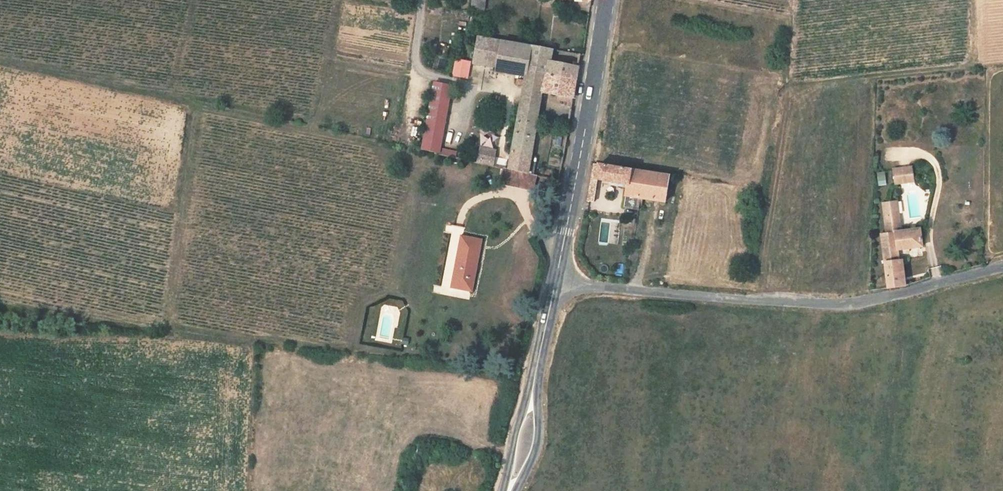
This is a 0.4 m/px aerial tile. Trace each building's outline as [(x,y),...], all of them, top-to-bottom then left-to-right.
[(471,9),(483,10),(484,0),(472,0),(471,9)] [(473,64),(496,68),(499,51),(493,51),(495,42),(500,43),(501,41),(477,37),(473,64)] [(496,68),(495,72),(524,77),(526,72),(529,58),(530,48),(500,43),(495,42),(493,51),(499,51),(496,68)] [(552,50),(531,47),(530,48),(529,58),(549,62),(552,50)] [(557,50),(554,62),(576,66),(579,54),(557,50)] [(575,81),(577,67),(549,62),(529,58),(526,72),(575,81)] [(469,63),(456,61),(453,77),(466,79),(469,63)] [(542,93),(572,98),(575,81),(526,72),(524,77),(522,90),(534,92),(542,93)] [(452,87),(434,84),(421,151),(439,154),(452,87)] [(522,90),(519,106),(539,110),(541,98),(534,96),(534,92),(522,90)] [(508,170),(533,176),(537,157),(530,156),(539,110),(519,106),(508,170)] [(482,148),(478,163),(493,166),(496,151),(482,148)] [(443,149),(442,155),(455,157),(456,151),(443,149)] [(630,169),(594,164),(587,201),(593,202),(597,181),(627,187),(630,169)] [(895,170),(897,184),(915,182),(913,168),(895,170)] [(532,190),(535,176),(533,176),(508,170),(505,169),(502,183),(532,190)] [(644,171),(630,169),(627,187),(624,209),(639,211),(640,199),(644,171)] [(670,174),(644,171),(640,199),(665,202),(670,174)] [(877,186),(885,185),(884,171),(875,172),(877,186)] [(885,216),(899,214),(898,202),(884,204),(885,216)] [(881,235),(887,289),(904,286),(901,261),(899,262),(897,251),(922,248),(920,230),(901,233),(899,214),(885,216),(887,234),(881,235)] [(441,285),(470,290),(480,241),(461,237),(462,227),(453,225),(441,285)] [(733,246),(733,253),(747,255),(748,248),(733,246)]
